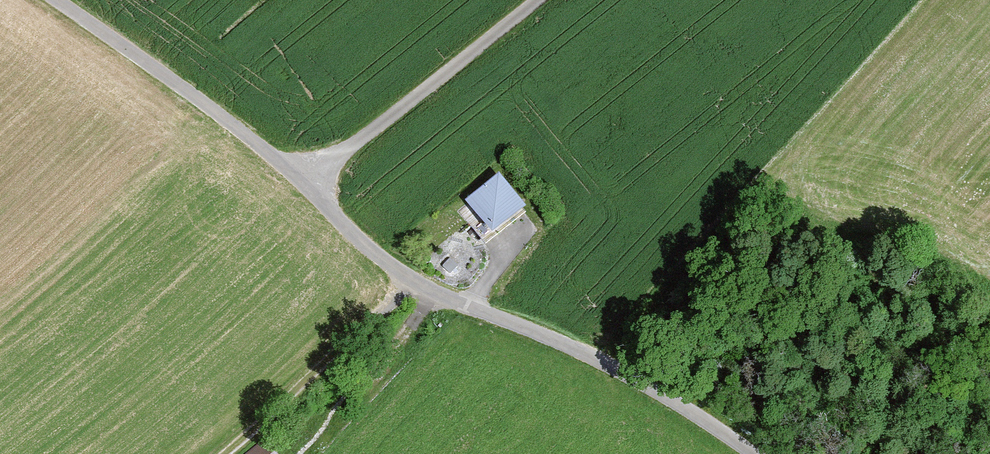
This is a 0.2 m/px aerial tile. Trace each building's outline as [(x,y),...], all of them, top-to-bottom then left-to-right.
[(521,207),(498,179),(470,201),(493,230),(521,207)] [(265,442),(250,453),(273,453),(265,442)]
